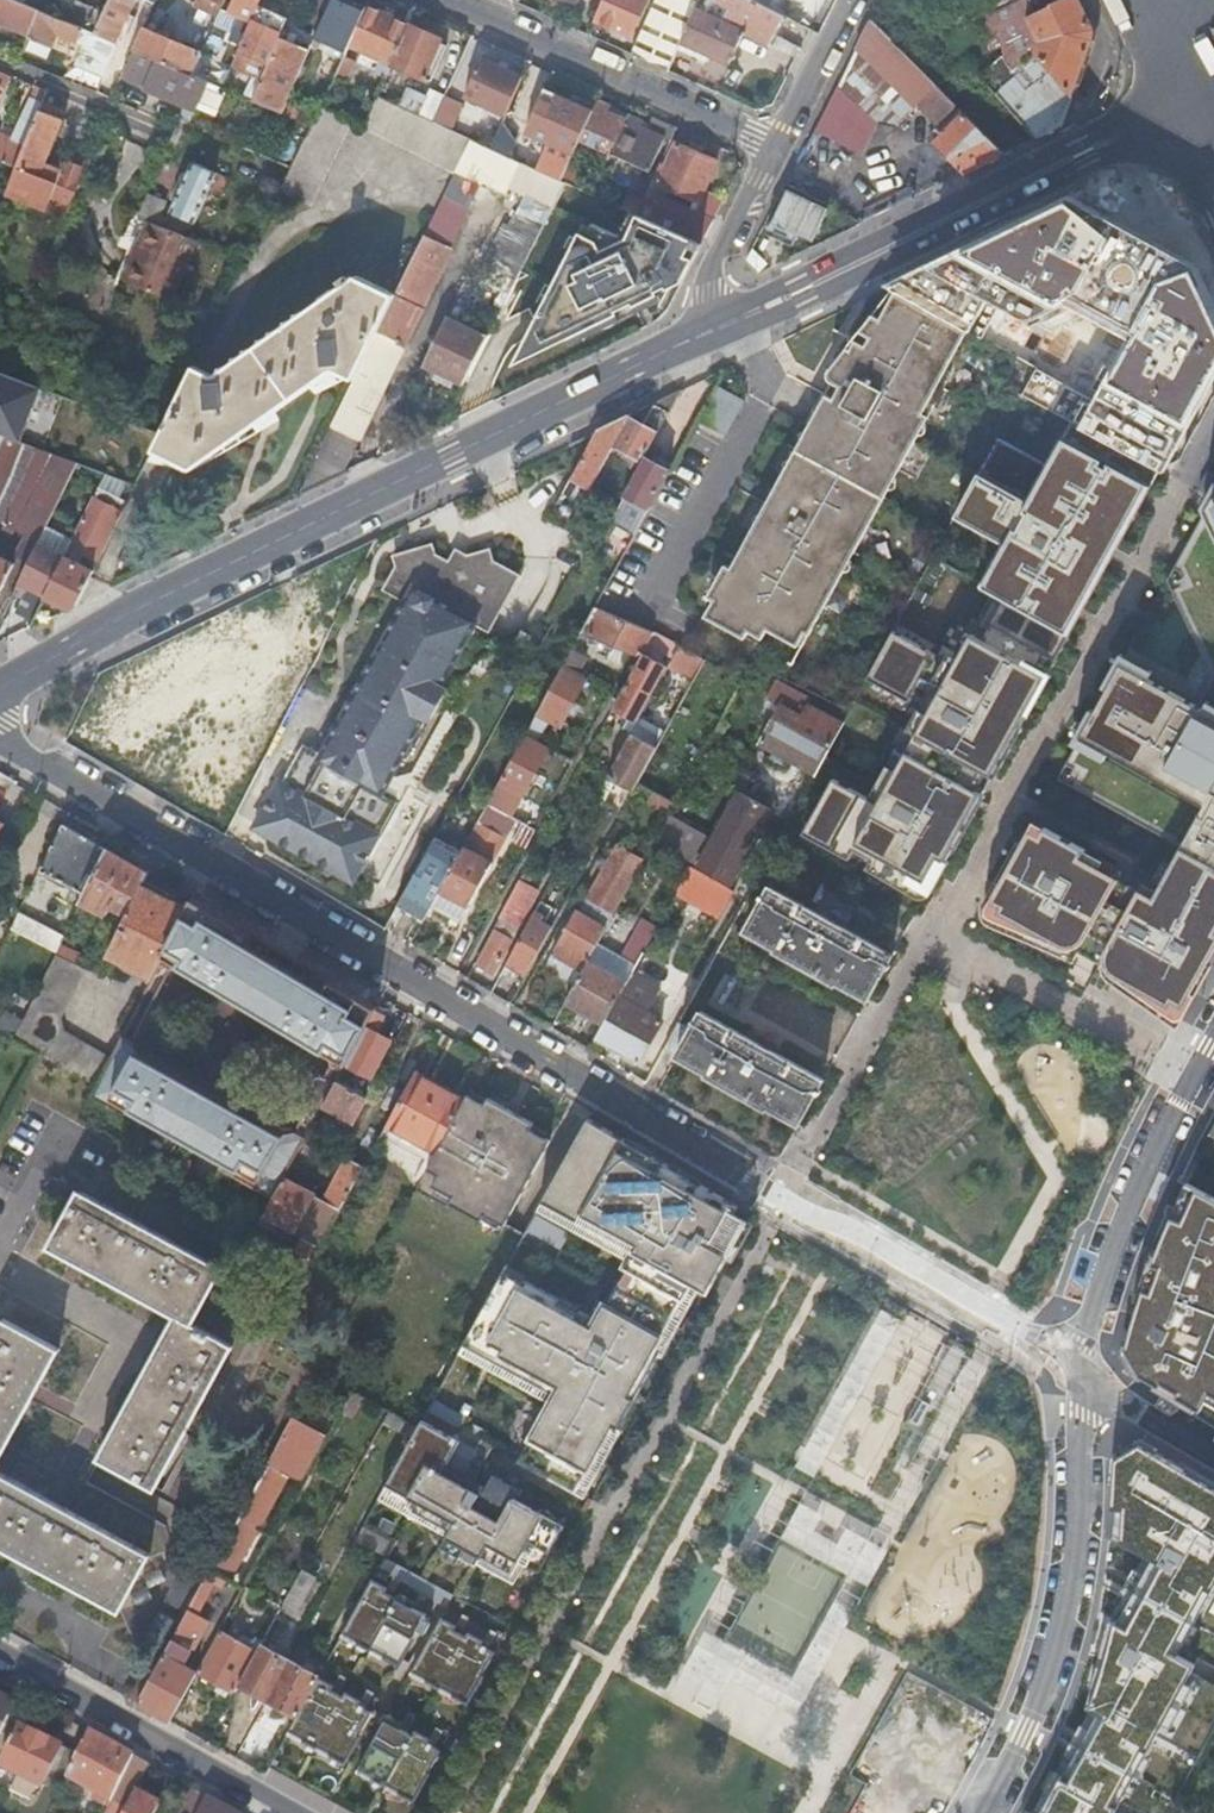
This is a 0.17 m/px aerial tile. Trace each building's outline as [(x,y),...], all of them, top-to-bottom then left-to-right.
[(29,33),(39,8),(19,0),(0,0),(0,21),(29,33)] [(117,41),(136,0),(109,0),(95,32),(117,41)] [(251,20),(260,0),(234,0),(230,9),(251,20)] [(346,50),(367,4),(358,0),(331,0),(312,43),(318,46),(321,40),(346,50)] [(596,19),(631,34),(646,0),(604,0),(596,19)] [(632,52),(669,69),(682,39),(699,0),(654,0),(632,52)] [(757,0),(699,0),(682,39),(731,60),(745,29),(771,42),(776,32),(785,14),(757,0)] [(1036,136),(1061,124),(1092,38),(1094,28),(1080,0),(1056,0),(1049,4),(1049,5),(1025,17),(1036,39),(1033,52),(1049,72),(1031,88),(1020,74),(1015,79),(1013,77),(997,91),(1036,136)] [(346,50),(334,76),(344,80),(354,60),(348,57),(354,46),(391,62),(409,23),(367,4),(346,50)] [(69,5),(63,18),(84,27),(89,14),(69,5)] [(28,36),(23,49),(47,59),(52,46),(51,45),(57,32),(78,41),(72,54),(68,63),(101,76),(105,68),(117,41),(95,32),(84,27),(63,18),(39,8),(29,33),(28,36)] [(871,17),(858,41),(920,104),(938,86),(891,37),(871,17)] [(251,20),(231,63),(258,75),(278,32),(251,20)] [(409,23),(391,62),(430,79),(446,45),(438,41),(440,38),(409,23)] [(144,27),(134,48),(192,73),(202,50),(144,27)] [(251,98),(281,110),(286,99),(310,47),(298,41),(301,35),(284,27),(251,98)] [(764,54),(791,67),(802,45),(776,32),(771,42),(764,54)] [(858,41),(835,86),(871,124),(902,121),(913,132),(931,115),(920,104),(858,41)] [(134,48),(122,75),(185,101),(203,108),(214,82),(192,73),(134,48)] [(464,94),(506,112),(523,75),(482,57),(464,94)] [(999,60),(985,76),(998,88),(1013,72),(999,60)] [(5,72),(0,83),(0,87),(5,89),(12,75),(11,75),(5,72)] [(221,85),(214,82),(203,108),(215,114),(218,107),(226,87),(221,85)] [(16,165),(44,100),(48,90),(34,84),(11,138),(0,133),(0,159),(16,165)] [(410,86),(400,105),(433,120),(445,93),(430,86),(426,94),(410,86)] [(929,138),(962,172),(1004,152),(959,107),(947,95),(938,86),(920,104),(931,115),(940,125),(934,132),(935,133),(929,138)] [(435,120),(449,127),(461,101),(447,93),(435,120)] [(379,96),(363,128),(453,170),(470,136),(449,127),(435,120),(433,120),(400,105),(379,96)] [(546,138),(573,150),(579,137),(592,110),(565,98),(546,138)] [(281,110),(311,123),(317,112),(286,99),(281,110)] [(592,110),(579,137),(606,149),(604,155),(609,157),(612,152),(626,119),(609,112),(612,105),(597,99),(592,110)] [(44,100),(16,165),(77,190),(88,161),(70,154),(63,170),(42,161),(44,157),(46,157),(66,110),(44,100)] [(311,123),(299,149),(279,188),(311,204),(351,122),(352,120),(321,105),(317,112),(311,123)] [(629,113),(612,105),(609,112),(626,119),(629,113)] [(506,112),(496,135),(518,144),(528,122),(506,112)] [(626,119),(612,152),(650,169),(665,137),(645,127),(634,123),(637,117),(629,113),(626,119)] [(677,125),(651,113),(647,122),(645,127),(665,137),(670,139),(677,125)] [(647,122),(637,117),(634,123),(645,127),(647,122)] [(496,135),(491,145),(521,159),(554,174),(561,177),(567,163),(553,156),(551,159),(532,151),(518,144),(496,135)] [(414,254),(394,295),(353,378),(330,425),(357,438),(441,268),(450,248),(471,206),(468,205),(480,180),(505,192),(509,184),(521,159),(491,145),(472,137),(457,167),(455,171),(444,193),(423,235),(414,254)] [(638,211),(702,239),(714,216),(663,192),(666,185),(699,199),(718,158),(677,140),(658,181),(653,179),(644,198),(638,211)] [(554,174),(521,159),(509,184),(526,192),(517,210),(518,210),(511,224),(515,226),(536,237),(549,212),(561,187),(551,182),(554,174)] [(192,162),(172,211),(193,220),(215,172),(192,162)] [(567,163),(561,177),(573,182),(579,169),(567,163)] [(138,214),(150,219),(155,221),(166,199),(147,191),(138,214)] [(623,204),(638,211),(644,198),(630,191),(623,204)] [(1072,201),(886,285),(892,293),(972,335),(983,337),(1004,307),(1041,326),(1080,308),(1129,337),(1095,401),(1068,386),(1051,411),(1080,426),(1164,475),(1213,373),(1213,363),(1212,362),(1213,358),(1213,314),(1196,264),(1072,201)] [(680,282),(702,239),(638,211),(627,235),(593,220),(580,246),(574,243),(514,362),(680,282)] [(146,247),(144,253),(185,269),(197,238),(155,221),(150,219),(140,245),(146,247)] [(515,226),(511,224),(506,222),(478,276),(509,291),(536,237),(515,226)] [(137,244),(135,249),(144,253),(146,247),(140,245),(137,244)] [(144,253),(135,249),(124,279),(132,282),(144,253)] [(185,269),(144,253),(132,282),(173,299),(185,269)] [(192,365),(189,372),(175,401),(159,432),(151,450),(190,466),(333,368),(353,378),(394,295),(357,276),(354,278),(351,274),(342,280),(345,285),(337,291),(335,289),(323,297),(325,299),(304,313),(299,314),(295,319),(288,320),(284,327),(279,330),(274,330),(269,337),(262,338),(258,345),(253,348),(248,348),(244,355),(236,356),(233,362),(227,365),(221,366),(217,372),(210,373),(192,365)] [(863,345),(855,341),(852,340),(848,347),(845,346),(823,375),(825,381),(830,384),(727,568),(722,566),(703,599),(710,603),(702,618),(742,641),(746,633),(761,642),(766,633),(768,634),(795,649),(803,635),(807,637),(972,335),(892,293),(878,319),(870,316),(856,332),(867,338),(863,345)] [(447,314),(423,363),(464,383),(488,333),(447,314)] [(24,383),(4,434),(33,445),(38,433),(26,429),(42,390),(24,383)] [(714,386),(695,421),(722,435),(741,400),(714,386)] [(627,419),(612,446),(620,451),(617,456),(638,467),(643,459),(663,422),(678,395),(681,390),(654,403),(642,426),(627,419)] [(678,395),(663,422),(676,429),(691,402),(678,395)] [(586,447),(570,478),(590,488),(612,446),(627,419),(629,415),(595,432),(586,447)] [(357,438),(330,425),(295,496),(338,475),(357,438)] [(1144,476),(1060,431),(1027,494),(979,472),(956,516),(999,536),(975,578),(1063,626),(1144,476)] [(77,462),(33,445),(4,434),(0,433),(0,523),(10,528),(16,531),(24,534),(14,556),(28,563),(37,544),(77,462)] [(638,467),(623,494),(648,508),(668,472),(643,459),(638,467)] [(129,495),(134,483),(106,472),(100,484),(129,495)] [(93,498),(69,546),(96,557),(120,509),(119,509),(118,508),(108,504),(110,498),(102,495),(99,500),(93,498)] [(1204,516),(1166,584),(1209,675),(1194,707),(1213,718),(1213,527),(1210,519),(1204,516)] [(16,531),(10,528),(7,535),(13,538),(16,531)] [(28,563),(18,582),(30,588),(17,613),(33,620),(45,595),(65,556),(37,544),(28,563)] [(310,862),(350,884),(375,838),(380,829),(389,812),(395,801),(382,793),(423,719),(427,722),(435,706),(444,690),(440,687),(448,674),(477,624),(486,629),(502,598),(514,577),(490,563),(486,553),(469,559),(467,565),(452,569),(441,563),(431,557),(428,549),(395,559),(397,567),(385,590),(405,600),(358,685),(319,756),(319,757),(302,748),(282,784),(278,782),(251,830),(286,849),(310,862)] [(70,606),(77,603),(93,568),(65,556),(45,595),(70,606)] [(12,564),(0,558),(0,587),(12,564)] [(30,626),(70,606),(45,595),(33,620),(30,626)] [(639,659),(652,635),(600,611),(587,635),(639,659)] [(982,771),(992,775),(1047,672),(966,626),(947,659),(932,685),(919,709),(930,715),(918,739),(982,771)] [(866,682),(919,709),(932,685),(947,659),(894,634),(866,682)] [(670,657),(675,648),(652,635),(639,659),(618,697),(612,709),(635,722),(636,720),(664,669),(646,660),(652,648),(670,657)] [(578,653),(571,650),(563,665),(562,666),(569,670),(578,653)] [(585,679),(569,670),(562,666),(558,675),(555,681),(524,736),(533,741),(544,721),(558,728),(585,679)] [(543,667),(540,673),(555,681),(558,675),(543,667)] [(1181,849),(1213,867),(1213,718),(1194,707),(1120,667),(1081,736),(1207,803),(1181,849)] [(816,775),(843,728),(808,708),(806,711),(800,708),(804,701),(786,691),(758,743),(816,775)] [(631,793),(634,786),(654,749),(646,745),(654,730),(636,720),(635,722),(594,799),(583,818),(605,830),(615,811),(601,803),(612,782),(631,793)] [(521,798),(548,748),(533,741),(524,736),(486,805),(496,811),(498,811),(509,792),(521,798)] [(1207,803),(1081,736),(1057,781),(1181,849),(1207,803)] [(905,760),(971,791),(982,771),(918,739),(905,760)] [(850,843),(918,878),(931,851),(945,860),(980,796),(971,791),(905,760),(870,805),(850,843)] [(914,901),(924,899),(946,863),(945,860),(931,851),(918,878),(850,843),(870,805),(832,783),(799,839),(845,863),(851,855),(870,865),(865,874),(914,901)] [(677,823),(671,834),(661,828),(652,846),(728,887),(770,810),(738,792),(712,841),(677,823)] [(667,817),(673,807),(649,794),(643,804),(667,817)] [(375,838),(350,884),(351,884),(377,838),(379,839),(399,804),(395,801),(389,812),(380,829),(375,838)] [(441,887),(430,908),(458,923),(466,909),(504,840),(515,821),(510,818),(498,811),(496,811),(486,805),(479,817),(476,823),(468,838),(462,849),(452,866),(441,887)] [(671,834),(677,823),(667,817),(661,828),(671,834)] [(106,851),(62,825),(38,872),(84,896),(106,851)] [(1085,853),(1045,828),(1037,838),(1028,833),(989,895),(999,901),(1001,910),(1014,918),(1059,945),(1070,945),(1081,941),(1119,881),(1080,861),(1085,853)] [(427,851),(397,905),(423,919),(430,908),(441,887),(452,866),(437,858),(446,840),(436,835),(433,840),(427,851)] [(1181,849),(1168,872),(1153,900),(1140,893),(1102,947),(1101,957),(1103,966),(1117,977),(1164,1003),(1168,996),(1180,1002),(1213,946),(1213,932),(1209,929),(1213,919),(1213,867),(1181,849)] [(605,932),(641,865),(615,850),(578,918),(605,932)] [(146,875),(106,851),(84,896),(80,904),(105,917),(110,908),(120,914),(116,922),(121,925),(140,887),(146,875)] [(675,894),(719,919),(732,893),(688,869),(675,894)] [(560,884),(551,879),(501,972),(510,976),(514,969),(526,976),(550,930),(538,924),(560,884)] [(989,895),(982,910),(981,920),(987,928),(1025,944),(1072,965),(1078,955),(1101,967),(1103,978),(1141,1008),(1175,1031),(1213,957),(1213,946),(1180,1002),(1168,996),(1164,1003),(1117,977),(1103,966),(1101,957),(1102,947),(1140,893),(1119,881),(1081,941),(1070,945),(1059,945),(1014,918),(1001,910),(999,901),(989,895)] [(187,910),(140,887),(121,925),(105,957),(151,979),(187,910)] [(840,929),(835,925),(828,922),(814,914),(770,889),(746,932),(752,935),(750,938),(859,999),(861,996),(866,999),(890,957),(840,929)] [(501,918),(499,917),(491,932),(494,933),(476,965),(493,974),(510,941),(499,935),(506,921),(518,927),(531,903),(514,894),(501,918)] [(265,945),(191,901),(187,910),(151,979),(109,1062),(95,1090),(90,1100),(142,1129),(146,1121),(222,1164),(218,1171),(271,1200),(282,1180),(322,1106),(336,1081),(339,1076),(344,1065),(364,1029),(374,1010),(375,1008),(306,967),(302,966),(300,965),(298,965),(296,965),(294,965),(292,967),(290,970),(266,956),(268,952),(268,950),(268,948),(267,946),(265,945)] [(814,914),(828,922),(831,915),(818,907),(814,914)] [(828,922),(835,925),(840,919),(838,910),(831,915),(828,922)] [(63,938),(17,914),(9,930),(56,954),(59,947),(63,938)] [(578,918),(574,915),(566,930),(596,947),(605,932),(578,918)] [(840,919),(835,925),(840,929),(844,922),(840,919)] [(642,955),(655,930),(641,922),(621,959),(635,967),(642,955)] [(587,964),(596,947),(566,930),(552,956),(582,973),(587,964)] [(59,947),(56,954),(54,957),(73,966),(77,956),(59,947)] [(12,1044),(34,1055),(63,1071),(95,1090),(109,1062),(58,1033),(57,1019),(80,970),(73,966),(54,957),(12,1044)] [(565,1004),(603,1025),(625,985),(587,964),(582,973),(565,1004)] [(603,1025),(594,1041),(637,1065),(660,1024),(645,1015),(656,995),(628,979),(625,985),(603,1025)] [(364,1098),(373,1082),(368,1078),(387,1042),(374,1034),(384,1016),(374,1010),(364,1029),(344,1065),(350,1068),(344,1079),(339,1076),(336,1081),(364,1098)] [(679,1024),(664,1050),(676,1057),(676,1058),(682,1062),(681,1065),(789,1125),(790,1123),(797,1126),(821,1083),(772,1056),(767,1052),(758,1048),(746,1041),(700,1015),(691,1030),(679,1024)] [(751,1034),(746,1041),(758,1048),(762,1041),(751,1034)] [(762,1041),(758,1048),(767,1052),(771,1045),(769,1037),(762,1041)] [(767,1052),(772,1056),(776,1048),(771,1045),(767,1052)] [(463,1102),(414,1075),(385,1128),(434,1155),(463,1102)] [(351,1122),(364,1098),(336,1081),(322,1106),(351,1122)] [(483,1106),(466,1096),(463,1102),(434,1155),(426,1170),(437,1176),(431,1186),(451,1197),(448,1204),(478,1220),(482,1214),(503,1225),(549,1142),(528,1131),(532,1124),(487,1099),(483,1106)] [(752,1209),(588,1118),(544,1197),(636,1247),(628,1262),(630,1263),(609,1300),(607,1299),(597,1318),(506,1268),(466,1339),(557,1389),(520,1456),(550,1473),(551,1470),(576,1485),(588,1465),(589,1466),(613,1421),(619,1424),(659,1352),(653,1349),(664,1330),(662,1329),(683,1292),(684,1293),(692,1279),(708,1288),(752,1209)] [(349,1195),(364,1168),(347,1159),(333,1186),(349,1195)] [(331,1207),(282,1180),(271,1200),(260,1219),(259,1222),(266,1226),(270,1219),(313,1242),(331,1207)] [(1186,1186),(1178,1202),(1164,1235),(1148,1276),(1137,1309),(1125,1350),(1139,1376),(1200,1412),(1205,1402),(1213,1402),(1213,1200),(1186,1186)] [(233,1342),(192,1319),(222,1264),(78,1188),(49,1245),(172,1311),(170,1315),(162,1330),(97,1453),(156,1484),(233,1342)] [(0,1325),(0,1455),(53,1351),(0,1325)] [(970,1358),(949,1348),(907,1427),(929,1435),(970,1358)] [(839,1402),(882,1400),(880,1359),(842,1361),(843,1389),(838,1389),(839,1402)] [(231,1579),(288,1470),(301,1477),(324,1435),(292,1418),(209,1567),(228,1577),(231,1579)] [(421,1419),(386,1483),(417,1499),(413,1506),(429,1514),(425,1522),(447,1534),(443,1541),(478,1560),(483,1552),(513,1568),(520,1555),(541,1567),(566,1522),(513,1493),(501,1516),(475,1502),(482,1489),(444,1469),(448,1462),(461,1469),(473,1448),(421,1419)] [(839,1440),(840,1452),(874,1448),(872,1437),(839,1440)] [(1156,1737),(1198,1760),(1213,1730),(1213,1684),(1191,1672),(1196,1664),(1178,1654),(1213,1589),(1213,1486),(1140,1442),(1115,1457),(1112,1506),(1124,1507),(1122,1539),(1153,1556),(1118,1620),(1111,1615),(1101,1654),(1098,1665),(1094,1680),(1088,1704),(1098,1710),(1064,1774),(1056,1770),(1034,1812),(1114,1812),(1156,1737)] [(34,1564),(71,1583),(84,1590),(118,1608),(121,1609),(149,1554),(0,1477),(0,1546),(34,1564)] [(393,1541),(370,1529),(365,1538),(387,1551),(393,1541)] [(157,1664),(136,1703),(169,1721),(197,1670),(182,1662),(190,1646),(193,1648),(208,1620),(197,1613),(214,1582),(223,1586),(228,1577),(209,1567),(157,1664)] [(315,1574),(301,1567),(279,1607),(293,1615),(315,1574)] [(343,1631),(399,1662),(426,1613),(413,1605),(415,1600),(399,1592),(397,1596),(385,1590),(388,1585),(373,1577),(343,1631)] [(174,1621),(157,1612),(144,1636),(161,1645),(174,1621)] [(411,1669),(468,1700),(495,1651),(481,1644),(484,1639),(468,1630),(466,1634),(454,1628),(456,1623),(441,1615),(411,1669)] [(256,1649),(219,1629),(197,1670),(233,1690),(238,1681),(256,1649)] [(267,1697),(289,1658),(260,1642),(256,1649),(238,1681),(267,1697)] [(128,1698),(136,1703),(157,1664),(144,1657),(134,1677),(138,1679),(128,1698)] [(318,1675),(289,1658),(267,1697),(296,1713),(318,1675)] [(318,1675),(296,1713),(288,1728),(344,1759),(371,1710),(358,1703),(361,1698),(345,1689),(343,1694),(331,1687),(334,1683),(318,1674),(318,1675)] [(13,1702),(0,1695),(0,1730),(13,1702)] [(911,1729),(922,1704),(904,1696),(893,1721),(911,1729)] [(918,1739),(948,1751),(962,1716),(932,1704),(918,1739)] [(357,1766),(414,1797),(441,1748),(427,1741),(430,1736),(414,1727),(411,1732),(400,1726),(403,1721),(387,1712),(357,1766)] [(18,1725),(0,1763),(0,1787),(20,1796),(22,1797),(25,1797),(27,1797),(29,1797),(31,1797),(33,1796),(35,1795),(36,1793),(38,1792),(39,1790),(42,1785),(61,1745),(18,1725)] [(89,1730),(78,1753),(67,1775),(83,1784),(95,1791),(91,1797),(103,1803),(106,1797),(110,1799),(105,1810),(109,1812),(124,1812),(135,1791),(149,1763),(89,1730)] [(248,1732),(241,1746),(253,1752),(260,1739),(248,1732)] [(78,1753),(61,1745),(42,1785),(59,1793),(67,1775),(78,1753)] [(194,1788),(182,1812),(201,1812),(209,1797),(194,1788)] [(135,1791),(124,1812),(156,1812),(160,1804),(135,1791)] [(209,1797),(201,1812),(238,1812),(209,1797)]
